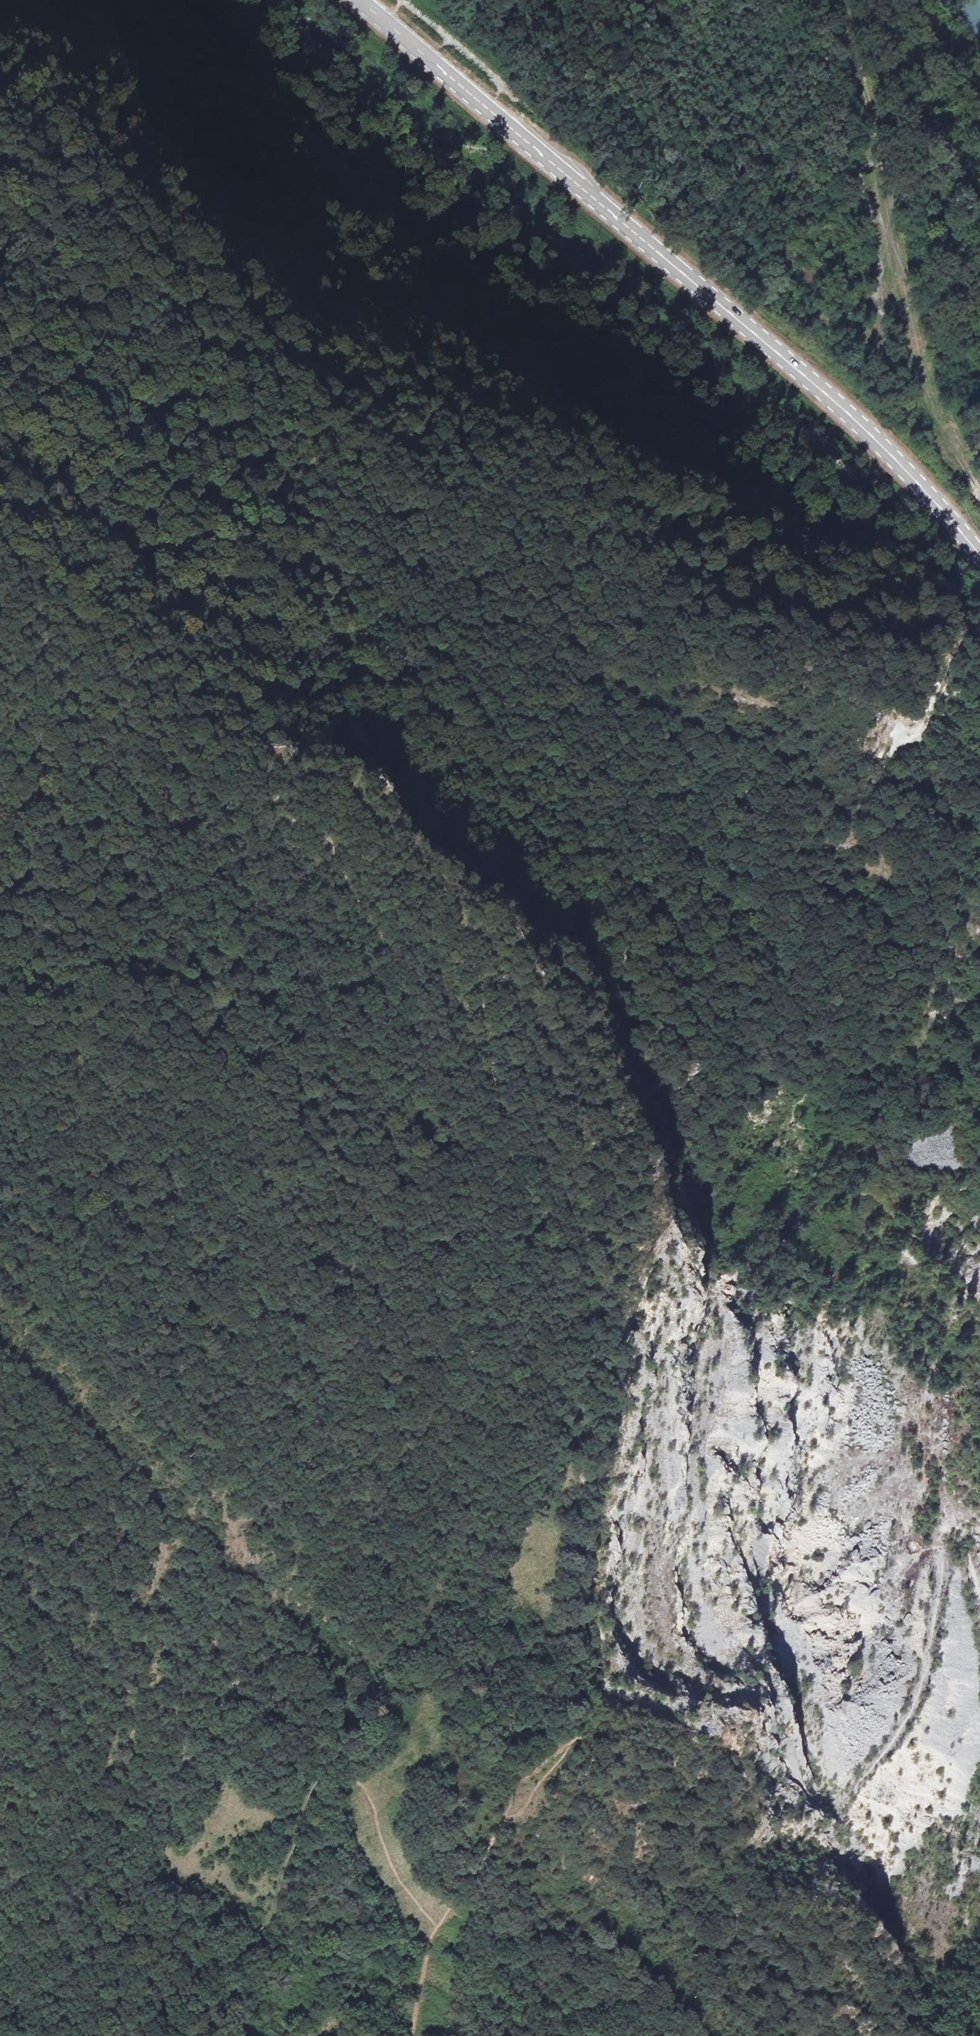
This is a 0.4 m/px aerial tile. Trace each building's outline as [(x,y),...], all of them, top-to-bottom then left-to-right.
[(654,262),(659,255),(651,249),(645,256),(654,262)]
